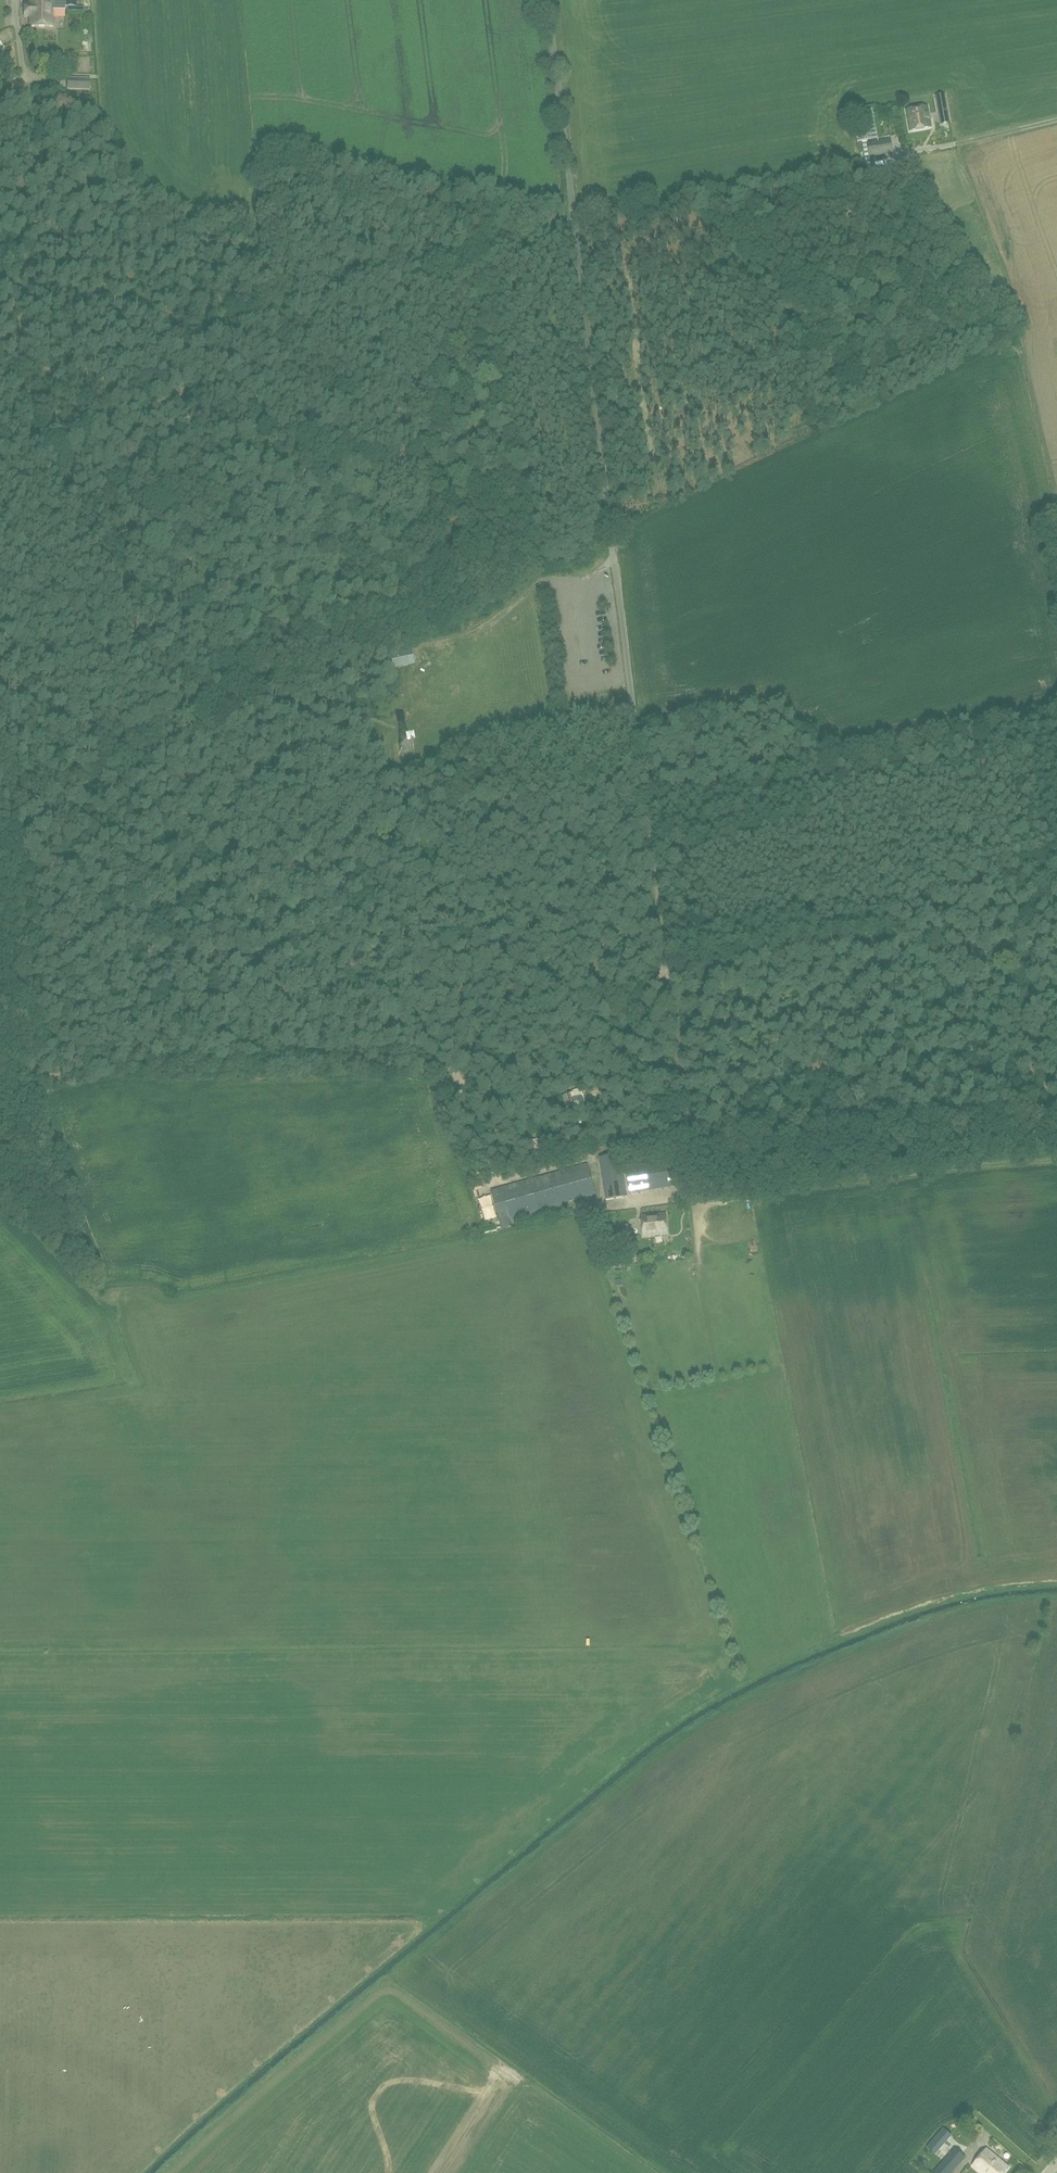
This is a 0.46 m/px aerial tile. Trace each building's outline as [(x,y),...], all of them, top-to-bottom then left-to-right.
[(64,1),(53,1),(53,0),(30,0),(29,3),(24,3),(24,10),(53,10),(53,9),(65,9),(65,6),(76,6),(76,0),(64,0),(64,1)] [(93,0),(85,1),(86,9),(95,8),(93,0)] [(53,26),(53,10),(24,10),(24,16),(29,16),(29,26),(53,26)] [(68,74),(81,75),(82,56),(68,56),(68,74)] [(89,79),(68,78),(67,89),(89,90),(89,79)] [(938,111),(947,110),(944,95),(936,96),(938,111)] [(910,130),(930,126),(927,105),(906,109),(910,130)] [(879,141),(868,143),(870,155),(881,153),(879,141)] [(260,873),(247,878),(250,888),(263,884),(260,873)] [(563,1098),(566,1109),(575,1106),(572,1095),(563,1098)] [(621,1154),(599,1158),(605,1200),(627,1196),(621,1154)] [(671,1158),(625,1166),(630,1194),(676,1186),(671,1158)] [(500,1188),(508,1218),(596,1193),(587,1164),(500,1188)] [(641,1216),(643,1236),(667,1234),(666,1213),(641,1216)] [(951,2136),(943,2129),(927,2147),(935,2154),(951,2136)] [(954,2148),(933,2172),(934,2172),(951,2172),(965,2157),(954,2148)] [(981,2172),(1003,2172),(1009,2166),(986,2148),(971,2165),(981,2172)]
